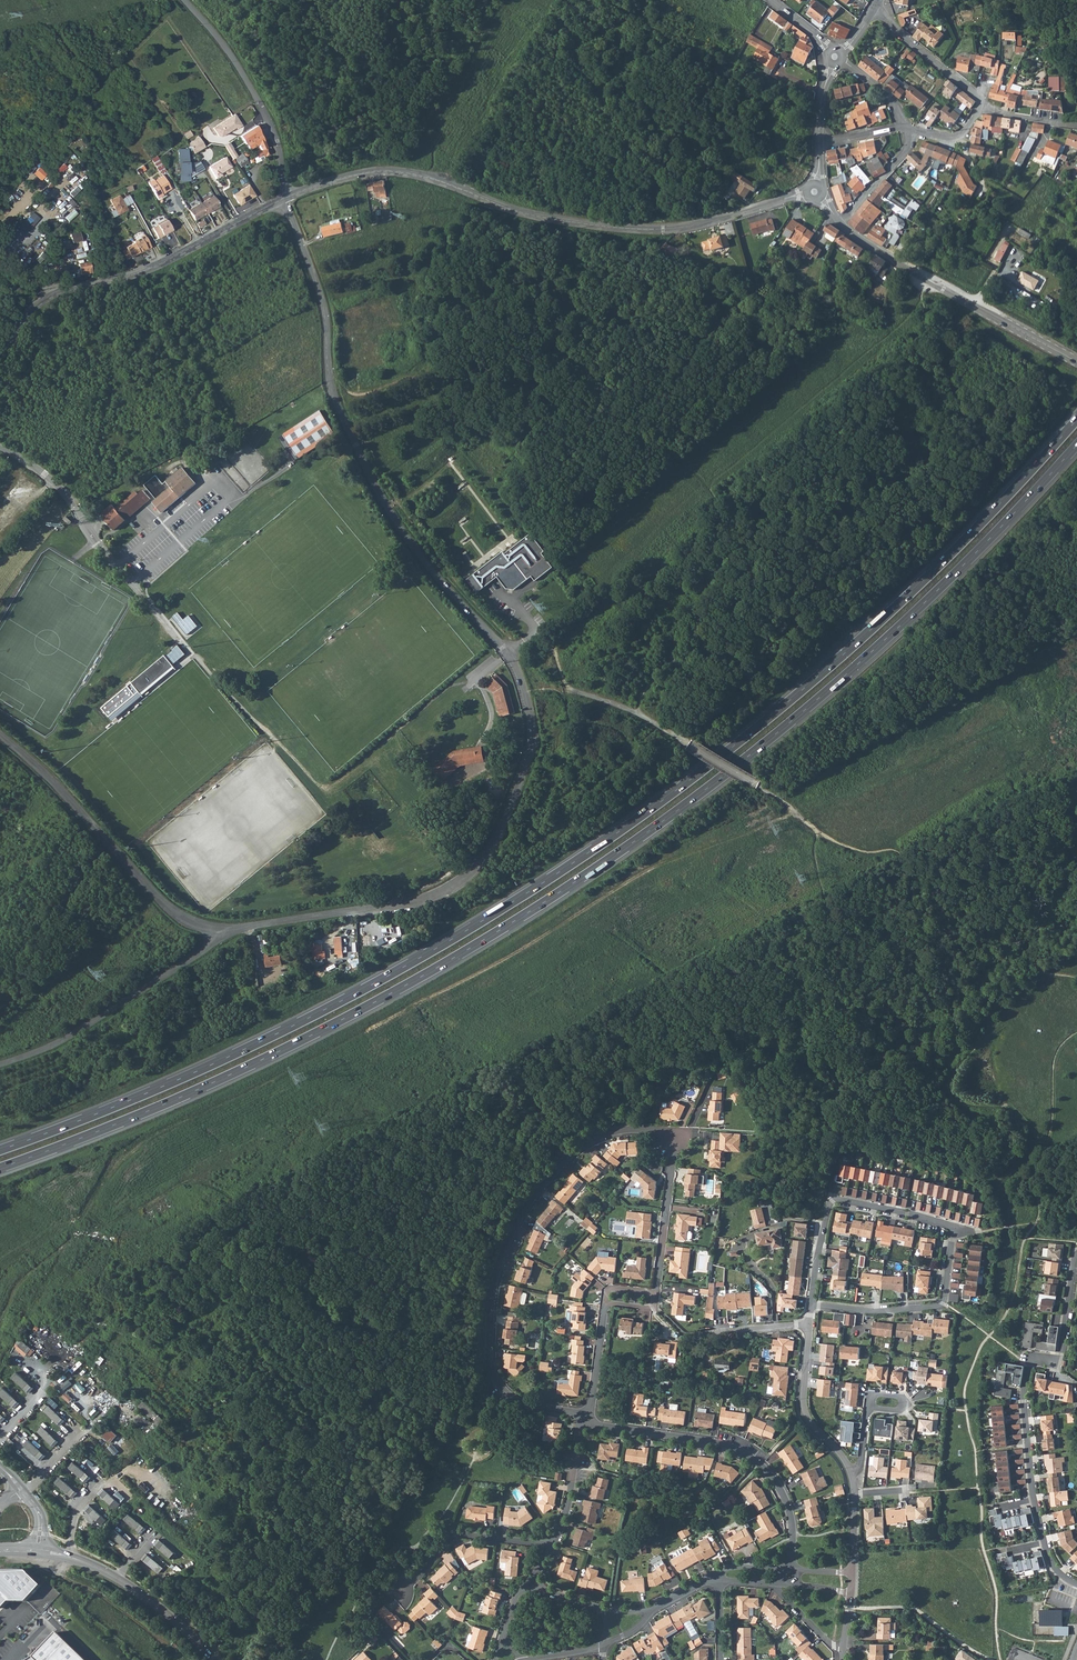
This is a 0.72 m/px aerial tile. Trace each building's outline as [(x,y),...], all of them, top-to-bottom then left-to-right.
[(829,12),(814,0),(813,0),(807,8),(810,10),(808,14),(820,23),(828,13),(829,12)] [(834,6),(829,12),(828,13),(833,17),(839,9),(834,6)] [(788,22),(774,11),(770,17),(779,24),(782,21),(787,25),(788,22)] [(908,12),(897,16),(899,21),(901,27),(904,26),(905,23),(904,17),(909,16),(908,12)] [(793,25),(788,22),(787,25),(784,29),(789,32),(791,29),(793,25)] [(851,30),(833,22),(828,35),(836,38),(846,39),(851,30)] [(939,41),(944,35),(932,26),(929,29),(921,22),(917,28),(919,29),(915,34),(921,39),(923,37),(930,43),(929,44),(934,48),(939,41)] [(800,35),(802,32),(793,25),(791,29),(800,35)] [(803,36),(792,58),(804,64),(814,47),(813,46),(810,40),(806,35),(802,32),(800,35),(803,36)] [(915,34),(912,37),(918,42),(921,39),(915,34)] [(771,51),(773,48),(751,35),(749,39),(753,41),(761,45),(771,51)] [(779,60),(780,57),(771,51),(761,45),(759,49),(754,56),(759,59),(760,57),(765,61),(764,64),(766,66),(763,71),(770,75),(779,60)] [(901,57),(904,59),(905,58),(910,52),(908,49),(901,57)] [(910,52),(905,58),(911,62),(916,56),(911,51),(910,52)] [(975,64),(980,66),(991,68),(993,60),(995,60),(996,56),(985,53),(984,57),(979,56),(979,55),(977,54),(975,64)] [(964,58),(958,57),(956,71),(973,74),(973,70),(978,72),(980,66),(975,64),(977,54),(975,54),(974,55),(971,55),(970,59),(964,58)] [(858,66),(861,68),(882,85),(890,76),(885,72),(865,57),(858,66)] [(995,60),(993,60),(991,68),(993,68),(998,70),(1000,62),(995,60)] [(894,71),(889,67),(885,72),(890,76),(894,71)] [(909,88),(892,74),(883,86),(898,97),(900,99),(903,95),(911,101),(912,100),(922,107),(928,99),(911,86),(909,88)] [(1059,92),(1058,86),(1059,78),(1049,78),(1049,92),(1059,92)] [(946,79),(942,85),(946,88),(943,92),(951,98),(953,95),(958,88),(946,79)] [(1017,105),(1019,95),(1020,95),(1021,91),(1015,90),(1013,95),(1008,93),(1015,81),(1012,79),(1007,87),(1004,93),(1002,102),(1003,102),(1006,103),(1008,104),(1008,108),(1016,109),(1017,105)] [(835,91),(837,100),(860,94),(858,85),(858,84),(835,91)] [(1002,102),(1004,93),(1007,87),(1000,84),(999,87),(993,85),(989,98),(995,100),(1001,102),(1002,102)] [(1060,85),(1059,92),(1067,93),(1067,85),(1060,85)] [(969,96),(958,88),(953,95),(962,103),(970,109),(971,108),(972,106),(975,102),(969,96)] [(1020,95),(1019,95),(1017,105),(1035,107),(1036,101),(1032,100),(1032,97),(1026,96),(1027,90),(1022,90),(1021,91),(1020,95)] [(1047,101),(1041,100),(1040,110),(1059,112),(1059,113),(1063,113),(1061,101),(1052,100),(1051,100),(1048,100),(1047,101)] [(857,111),(859,118),(864,116),(867,125),(868,126),(869,126),(875,124),(875,123),(879,121),(879,119),(881,118),(882,120),(886,118),(883,109),(871,114),(870,111),(867,102),(855,107),(856,108),(857,111)] [(937,117),(942,111),(934,105),(927,114),(932,117),(927,123),(931,126),(937,117)] [(960,115),(945,105),(942,111),(937,117),(947,123),(951,122),(954,124),(960,115)] [(846,122),(848,131),(867,125),(864,116),(859,118),(857,111),(850,113),(851,117),(847,119),(848,122),(846,122)] [(244,124),(236,113),(215,128),(221,136),(224,137),(238,127),(239,128),(244,124)] [(983,123),(983,126),(983,129),(984,130),(989,131),(992,131),(992,133),(1004,134),(1003,129),(1002,129),(994,127),(995,118),(995,117),(984,116),(983,123)] [(1002,129),(1003,119),(995,118),(994,127),(1002,129)] [(1003,129),(1009,129),(1009,131),(1019,133),(1021,121),(1014,120),(1003,119),(1002,129),(1003,129)] [(973,128),(971,144),(979,146),(980,146),(982,139),(983,139),(987,139),(988,139),(989,134),(989,131),(984,130),(983,129),(983,126),(983,123),(981,122),(977,120),(974,125),(973,128)] [(1033,124),(1032,132),(1042,134),(1043,134),(1044,126),(1033,124)] [(248,134),(254,146),(257,144),(264,140),(257,129),(248,134)] [(184,133),(188,139),(193,135),(190,130),(184,133)] [(1070,131),(1066,142),(1076,146),(1076,134),(1070,131)] [(1042,139),(1042,134),(1032,132),(1026,141),(1022,151),(1016,163),(1022,165),(1036,138),(1042,139)] [(1054,165),(1062,145),(1049,140),(1045,150),(1041,149),(1037,158),(1054,165)] [(858,148),(859,148),(862,158),(862,157),(869,157),(876,153),(873,141),(858,144),(858,148)] [(932,157),(936,147),(923,142),(921,147),(927,149),(925,154),(930,156),(932,157)] [(195,143),(190,146),(196,156),(207,149),(203,144),(197,147),(195,143)] [(226,147),(233,159),(238,156),(230,144),(226,147)] [(979,146),(972,145),(970,153),(984,156),(984,155),(989,157),(991,149),(980,146),(979,146)] [(957,155),(949,151),(936,147),(932,157),(952,165),(957,155)] [(851,150),(853,157),(854,157),(855,162),(863,160),(862,157),(862,158),(859,148),(858,148),(851,150)] [(1022,151),(1017,148),(1011,161),(1016,163),(1022,151)] [(180,180),(189,179),(189,177),(187,149),(178,149),(180,180)] [(263,155),(263,156),(269,153),(266,149),(261,151),(260,152),(256,154),(258,157),(258,158),(263,155)] [(804,153),(798,149),(792,159),(799,163),(804,153)] [(854,157),(853,157),(851,150),(845,151),(845,150),(845,149),(836,150),(838,160),(847,158),(848,161),(849,168),(856,164),(855,162),(854,157)] [(827,152),(829,162),(835,160),(836,163),(838,162),(838,160),(836,150),(830,151),(827,152)] [(925,154),(923,158),(922,161),(916,156),(912,152),(906,158),(920,171),(927,165),(926,163),(927,161),(930,156),(925,154)] [(233,159),(241,174),(247,171),(244,166),(245,164),(247,163),(242,154),(238,156),(233,159)] [(878,158),(884,168),(888,162),(885,156),(884,155),(878,158)] [(151,160),(160,173),(165,170),(157,156),(151,160)] [(960,156),(956,166),(960,173),(959,175),(957,180),(965,193),(972,197),(976,187),(974,185),(963,166),(966,159),(960,156)] [(220,173),(222,172),(230,167),(225,157),(216,162),(208,167),(215,178),(221,175),(220,173)] [(838,162),(841,169),(844,168),(843,162),(848,161),(847,158),(838,160),(838,162)] [(878,158),(872,161),(873,163),(868,165),(872,173),(877,171),(878,174),(879,176),(886,172),(884,168),(878,158)] [(203,168),(199,161),(192,165),(196,172),(203,168)] [(192,165),(198,162),(188,162),(189,177),(196,172),(192,165)] [(136,170),(139,175),(147,170),(144,165),(136,170)] [(43,180),(48,172),(39,166),(34,174),(43,180)] [(856,176),(865,186),(870,181),(857,167),(852,171),(856,176)] [(735,178),(735,179),(741,183),(736,192),(745,198),(750,189),(754,192),(758,186),(734,171),(731,176),(735,178)] [(842,172),(840,173),(840,174),(839,175),(839,176),(832,179),(835,186),(842,184),(846,183),(842,172)] [(162,193),(171,188),(163,175),(155,180),(154,178),(148,181),(157,198),(163,195),(162,193)] [(856,176),(848,185),(855,191),(858,194),(860,191),(862,190),(863,191),(866,187),(865,186),(856,176)] [(885,180),(882,184),(876,191),(885,198),(886,197),(885,196),(892,186),(885,180)] [(387,197),(385,181),(368,184),(369,191),(374,190),(375,193),(379,193),(380,196),(384,195),(384,198),(387,198),(387,197)] [(842,184),(835,186),(831,187),(833,192),(835,199),(836,198),(837,201),(836,201),(838,205),(839,205),(840,210),(843,214),(847,209),(846,203),(852,201),(849,194),(845,195),(842,184)] [(244,202),(254,196),(248,185),(232,194),(237,205),(244,201),(244,202)] [(893,190),(887,200),(904,211),(906,208),(904,207),(905,207),(893,199),(897,193),(893,190)] [(885,198),(876,191),(868,200),(881,212),(888,217),(893,210),(907,219),(914,209),(917,212),(919,208),(920,207),(912,200),(911,202),(906,208),(904,211),(887,200),(885,198)] [(133,202),(129,195),(122,199),(120,195),(110,201),(118,215),(128,210),(126,206),(133,202)] [(202,201),(209,212),(219,206),(213,195),(202,201)] [(857,214),(870,225),(876,218),(877,218),(881,212),(868,200),(864,205),(862,208),(859,212),(857,214)] [(200,203),(207,213),(209,212),(202,201),(200,203)] [(46,212),(53,205),(51,203),(44,209),(46,212)] [(205,214),(199,203),(188,209),(191,213),(194,220),(205,214)] [(69,221),(78,213),(75,209),(66,217),(69,221)] [(40,219),(32,212),(24,221),(32,228),(40,219)] [(852,220),(866,230),(868,227),(870,225),(857,214),(852,220)] [(894,235),(889,243),(894,246),(899,239),(899,238),(899,237),(899,236),(899,235),(895,233),(896,230),(897,229),(900,229),(903,228),(904,226),(904,223),(902,221),(893,215),(885,229),(894,235)] [(757,221),(751,223),(750,223),(755,235),(772,229),(772,230),(777,228),(773,217),(768,218),(767,216),(761,219),(762,220),(757,222),(757,221)] [(393,218),(372,224),(373,227),(393,220),(393,218)] [(164,235),(172,231),(166,219),(157,223),(157,225),(152,227),(158,238),(162,236),(161,235),(163,234),(164,235)] [(815,233),(793,219),(783,235),(804,248),(815,233)] [(324,237),(344,233),(342,224),(341,224),(340,220),(332,222),(331,224),(331,226),(322,228),(324,237)] [(855,228),(863,234),(866,230),(852,220),(849,224),(855,228)] [(353,233),(351,223),(345,225),(348,234),(353,233)] [(841,232),(840,231),(829,224),(824,231),(828,233),(826,236),(827,238),(834,243),(841,232)] [(878,230),(878,231),(874,227),(867,237),(879,244),(882,246),(886,239),(882,236),(883,233),(878,230)] [(1029,239),(1031,235),(1021,229),(1019,233),(1029,239)] [(817,230),(815,233),(804,248),(799,255),(805,259),(807,257),(810,259),(813,256),(816,258),(819,254),(822,256),(824,253),(823,252),(824,251),(813,244),(820,232),(817,230)] [(73,242),(82,240),(80,231),(71,233),(73,242)] [(859,246),(854,243),(844,236),(845,234),(841,232),(834,243),(838,245),(839,243),(859,257),(864,250),(859,246)] [(709,238),(702,241),(705,249),(712,247),(713,249),(725,245),(730,243),(727,234),(722,235),(721,233),(716,235),(713,236),(709,237),(709,238)] [(139,252),(139,254),(151,247),(145,237),(141,239),(140,238),(133,242),(139,252)] [(778,242),(774,240),(770,248),(773,250),(778,242)] [(899,248),(903,251),(909,243),(910,243),(907,241),(906,241),(905,240),(904,241),(903,241),(899,248)] [(1008,246),(1009,244),(1006,242),(1004,244),(1003,244),(995,260),(1000,263),(1009,247),(1008,246)] [(123,251),(126,260),(131,257),(130,257),(139,252),(134,243),(125,247),(126,249),(123,251)] [(666,243),(660,250),(666,255),(675,258),(678,249),(670,246),(666,243)] [(1022,258),(1024,253),(1016,248),(1013,254),(1022,258)] [(884,266),(886,262),(879,257),(876,255),(871,263),(877,267),(874,272),(879,274),(880,272),(883,273),(887,268),(884,266)] [(79,264),(81,276),(92,274),(90,262),(79,264)] [(1039,280),(1022,271),(1017,281),(1034,290),(1039,280)] [(885,275),(884,277),(883,279),(889,283),(893,277),(887,273),(885,275)] [(337,435),(322,411),(284,435),(300,459),(337,435)] [(289,461),(286,457),(275,468),(278,471),(289,461)] [(173,474),(179,469),(175,465),(170,470),(173,474)] [(155,500),(152,503),(161,513),(194,483),(180,468),(179,469),(173,474),(161,484),(154,476),(143,486),(155,500)] [(109,505),(99,514),(112,531),(125,521),(121,517),(141,500),(144,504),(149,500),(142,492),(137,495),(134,492),(113,509),(109,505)] [(144,504),(141,500),(121,517),(125,521),(144,504)] [(531,577),(535,581),(552,567),(541,553),(543,551),(529,535),(504,555),(502,553),(467,583),(478,596),(497,579),(507,590),(515,591),(531,577)] [(172,619),(187,637),(197,628),(188,617),(183,622),(177,614),(172,619)] [(165,656),(132,684),(101,707),(111,720),(141,696),(140,694),(174,667),(165,656)] [(501,691),(504,708),(498,709),(500,717),(514,714),(512,701),(509,686),(497,675),(487,687),(493,692),(497,688),(501,691)] [(493,692),(494,694),(498,709),(504,708),(501,691),(497,688),(493,692)] [(477,756),(458,759),(443,771),(447,777),(461,766),(485,762),(482,746),(476,747),(477,756)] [(476,747),(453,751),(431,769),(441,782),(447,777),(443,771),(458,759),(477,756),(476,747)] [(362,936),(362,946),(371,945),(370,935),(362,936)] [(335,958),(342,957),(340,937),(334,938),(335,958)] [(313,944),(314,958),(323,958),(322,950),(322,944),(313,944)] [(356,947),(348,948),(348,956),(357,956),(356,947)] [(264,952),(266,966),(284,963),(283,953),(269,955),(269,952),(264,952)] [(313,962),(313,968),(323,963),(320,959),(313,962)] [(732,1094),(735,1102),(741,1100),(738,1092),(732,1094)] [(710,1112),(709,1120),(720,1121),(720,1113),(722,1113),(723,1102),(722,1102),(723,1094),(714,1093),(713,1101),(712,1101),(711,1106),(713,1106),(712,1112),(710,1112)] [(749,1107),(745,1100),(739,1103),(743,1111),(749,1107)] [(661,1120),(680,1120),(682,1115),(686,1107),(675,1102),(672,1109),(662,1109),(661,1120)] [(739,1135),(722,1134),(721,1142),(713,1141),(712,1151),(710,1151),(710,1157),(711,1157),(711,1162),(710,1167),(720,1168),(721,1158),(723,1158),(724,1153),(723,1152),(723,1150),(730,1150),(730,1152),(737,1153),(738,1147),(740,1148),(741,1137),(738,1137),(739,1135)] [(612,1147),(608,1152),(604,1156),(606,1157),(613,1164),(617,1159),(620,1155),(620,1154),(621,1153),(626,1153),(627,1154),(627,1155),(637,1155),(637,1143),(627,1143),(614,1143),(611,1147),(612,1147)] [(583,1169),(580,1173),(590,1182),(593,1178),(594,1179),(607,1164),(597,1155),(593,1159),(594,1160),(587,1168),(585,1170),(583,1169)] [(850,1178),(852,1167),(842,1165),(840,1176),(850,1178)] [(860,1180),(862,1169),(852,1167),(850,1178),(860,1180)] [(689,1169),(689,1174),(687,1174),(687,1179),(685,1179),(685,1183),(686,1183),(685,1190),(687,1190),(686,1196),(694,1197),(696,1184),(704,1185),(705,1176),(700,1175),(701,1170),(689,1169)] [(870,1182),(872,1171),(862,1169),(860,1180),(870,1182)] [(879,1184),(882,1173),(872,1171),(870,1182),(879,1184)] [(622,1176),(628,1182),(631,1179),(624,1173),(622,1176)] [(644,1194),(649,1195),(649,1199),(654,1199),(655,1191),(656,1191),(657,1182),(649,1176),(648,1176),(644,1173),(638,1181),(642,1184),(641,1185),(644,1187),(644,1194)] [(889,1186),(892,1175),(882,1173),(879,1184),(889,1186)] [(556,1197),(565,1204),(584,1182),(574,1174),(571,1179),(567,1185),(562,1192),(561,1191),(556,1197)] [(899,1188),(902,1177),(892,1175),(889,1186),(899,1188)] [(909,1190),(911,1179),(902,1177),(899,1188),(909,1190)] [(926,1182),(916,1180),(914,1191),(924,1193),(926,1182)] [(936,1184),(926,1182),(924,1193),(923,1194),(933,1196),(936,1185),(936,1184)] [(945,1188),(945,1187),(936,1185),(933,1196),(943,1198),(945,1188)] [(953,1201),(955,1190),(955,1189),(945,1188),(943,1198),(943,1199),(953,1201)] [(965,1193),(965,1192),(955,1190),(953,1201),(953,1202),(963,1204),(965,1193)] [(974,1202),(975,1195),(965,1193),(963,1204),(973,1206),(973,1202),(974,1202)] [(551,1205),(542,1216),(537,1221),(538,1222),(545,1228),(550,1222),(560,1212),(561,1213),(564,1209),(553,1200),(550,1204),(551,1205)] [(981,1215),(984,1204),(974,1202),(973,1202),(973,1206),(971,1213),(981,1215)] [(762,1207),(751,1210),(756,1228),(766,1226),(762,1207)] [(627,1224),(632,1225),(631,1237),(650,1239),(652,1222),(651,1222),(652,1214),(628,1211),(627,1224)] [(837,1212),(833,1232),(837,1232),(839,1231),(843,1232),(844,1234),(850,1235),(851,1233),(853,1223),(846,1222),(847,1214),(837,1212)] [(684,1240),(686,1240),(689,1240),(691,1239),(692,1235),(690,1233),(689,1232),(689,1226),(697,1227),(698,1218),(690,1217),(690,1216),(678,1215),(677,1225),(678,1226),(678,1229),(676,1230),(676,1233),(677,1234),(676,1239),(678,1239),(679,1241),(683,1241),(684,1240)] [(584,1221),(590,1226),(593,1223),(587,1217),(584,1221)] [(859,1236),(871,1239),(874,1223),(867,1222),(866,1223),(865,1225),(862,1225),(862,1222),(853,1220),(853,1223),(851,1233),(858,1235),(859,1236)] [(581,1224),(588,1229),(590,1226),(584,1221),(581,1224)] [(884,1222),(879,1221),(876,1237),(892,1240),(892,1239),(895,1227),(890,1226),(890,1227),(885,1226),(885,1227),(883,1227),(884,1222)] [(528,1249),(537,1254),(548,1231),(545,1228),(538,1222),(534,1229),(536,1229),(531,1239),(532,1240),(528,1249)] [(808,1223),(797,1222),(795,1236),(806,1237),(808,1223)] [(588,1229),(594,1235),(597,1232),(590,1226),(588,1229)] [(904,1246),(912,1247),(915,1231),(895,1227),(892,1239),(905,1242),(904,1246)] [(757,1233),(759,1244),(757,1244),(758,1247),(767,1245),(768,1250),(774,1248),(782,1246),(780,1237),(781,1236),(779,1229),(757,1233)] [(936,1239),(921,1237),(920,1249),(921,1249),(921,1254),(922,1255),(926,1256),(926,1257),(932,1258),(933,1247),(935,1247),(936,1239)] [(791,1253),(790,1258),(803,1259),(806,1241),(794,1240),(792,1253),(791,1253)] [(1044,1248),(1043,1256),(1053,1258),(1062,1259),(1063,1254),(1061,1254),(1062,1250),(1063,1250),(1064,1245),(1050,1244),(1049,1249),(1044,1248)] [(972,1245),(970,1255),(982,1256),(983,1246),(972,1245)] [(671,1263),(670,1271),(681,1273),(680,1277),(687,1278),(691,1253),(691,1249),(677,1247),(676,1251),(675,1256),(676,1256),(675,1261),(675,1264),(671,1263)] [(832,1258),(829,1257),(828,1267),(834,1267),(833,1275),(846,1277),(846,1270),(844,1269),(845,1259),(846,1252),(840,1251),(833,1250),(832,1258)] [(615,1271),(617,1258),(609,1257),(610,1253),(599,1251),(599,1257),(597,1257),(588,1267),(597,1275),(602,1269),(608,1269),(607,1271),(615,1271)] [(969,1265),(981,1266),(982,1256),(970,1255),(969,1265)] [(515,1279),(527,1283),(529,1278),(532,1269),(533,1265),(532,1265),(534,1261),(526,1257),(524,1262),(522,1266),(521,1266),(519,1274),(517,1274),(515,1279)] [(624,1270),(623,1278),(645,1280),(646,1268),(647,1259),(638,1257),(637,1267),(628,1266),(627,1270),(624,1270)] [(791,1262),(789,1275),(790,1275),(801,1277),(803,1259),(790,1258),(790,1262),(791,1262)] [(1053,1262),(1047,1261),(1045,1274),(1058,1275),(1058,1271),(1059,1271),(1060,1268),(1061,1268),(1062,1263),(1053,1262)] [(968,1275),(979,1276),(981,1266),(969,1265),(968,1275)] [(584,1269),(581,1274),(579,1273),(577,1273),(572,1279),(572,1281),(575,1284),(573,1287),(573,1289),(571,1297),(584,1298),(585,1292),(592,1283),(591,1282),(595,1278),(584,1269)] [(931,1272),(918,1270),(917,1276),(919,1276),(918,1283),(920,1283),(919,1287),(919,1293),(927,1294),(928,1293),(929,1284),(931,1285),(932,1277),(930,1277),(931,1272)] [(883,1276),(863,1273),(861,1285),(877,1287),(877,1288),(881,1289),(883,1277),(883,1276)] [(801,1277),(790,1275),(788,1293),(793,1294),(799,1295),(802,1277),(801,1277)] [(846,1277),(833,1275),(832,1284),(831,1284),(831,1289),(846,1291),(847,1281),(846,1281),(846,1277)] [(967,1285),(978,1287),(979,1276),(968,1275),(967,1285)] [(881,1289),(895,1289),(895,1291),(899,1291),(899,1293),(904,1293),(904,1277),(883,1277),(881,1289)] [(1045,1295),(1057,1296),(1059,1280),(1049,1278),(1048,1284),(1047,1284),(1045,1295)] [(707,1317),(715,1318),(716,1309),(714,1309),(716,1285),(725,1286),(725,1283),(710,1282),(707,1317)] [(510,1285),(508,1296),(507,1296),(504,1305),(513,1307),(519,1308),(520,1304),(522,1293),(523,1288),(510,1285)] [(971,1296),(977,1297),(978,1287),(967,1285),(964,1285),(962,1299),(971,1300),(971,1296)] [(779,1292),(777,1305),(778,1310),(784,1311),(784,1306),(797,1308),(798,1299),(793,1299),(793,1294),(788,1293),(779,1292)] [(672,1314),(683,1315),(684,1304),(695,1305),(696,1296),(685,1295),(686,1294),(675,1293),(674,1302),(675,1302),(674,1305),(673,1305),(672,1314)] [(735,1308),(735,1307),(738,1307),(752,1306),(751,1293),(737,1294),(737,1293),(726,1294),(726,1295),(718,1296),(718,1308),(727,1307),(727,1309),(735,1308)] [(960,1294),(951,1293),(950,1301),(959,1302),(960,1294)] [(1056,1301),(1057,1296),(1045,1295),(1039,1294),(1038,1302),(1042,1303),(1042,1307),(1047,1308),(1047,1312),(1053,1313),(1054,1301),(1056,1301)] [(585,1324),(586,1320),(586,1313),(585,1313),(586,1308),(572,1306),(571,1311),(574,1312),(573,1323),(575,1323),(574,1329),(586,1330),(587,1324),(585,1324)] [(823,1320),(822,1331),(839,1333),(840,1322),(844,1322),(845,1314),(835,1313),(834,1321),(823,1320)] [(856,1315),(845,1314),(844,1322),(844,1325),(855,1326),(856,1315)] [(509,1316),(508,1320),(507,1320),(507,1325),(508,1327),(507,1329),(505,1329),(504,1337),(507,1338),(507,1342),(513,1343),(514,1339),(517,1339),(519,1322),(518,1322),(519,1317),(509,1316)] [(630,1322),(631,1319),(623,1318),(623,1320),(622,1320),(621,1331),(627,1332),(627,1334),(632,1335),(633,1334),(642,1335),(644,1324),(634,1322),(630,1322)] [(924,1322),(914,1321),(914,1324),(912,1334),(932,1337),(933,1332),(934,1319),(929,1319),(928,1324),(926,1323),(926,1325),(924,1324),(924,1322)] [(939,1319),(934,1319),(933,1332),(949,1334),(950,1321),(945,1320),(945,1321),(938,1321),(939,1319)] [(873,1322),(872,1334),(892,1337),(894,1325),(873,1322)] [(1043,1325),(1027,1323),(1023,1347),(1031,1349),(1033,1332),(1042,1333),(1043,1325)] [(912,1334),(914,1324),(909,1324),(909,1325),(907,1325),(898,1324),(897,1337),(905,1338),(905,1342),(912,1342),(912,1334)] [(1037,1341),(1036,1349),(1056,1352),(1059,1327),(1051,1326),(1048,1343),(1037,1341)] [(29,1328),(22,1335),(28,1341),(35,1333),(29,1328)] [(772,1351),(776,1352),(775,1361),(787,1363),(788,1354),(786,1354),(786,1352),(789,1350),(793,1351),(794,1342),(790,1341),(790,1340),(778,1338),(778,1340),(773,1340),(772,1351)] [(28,1355),(33,1351),(20,1339),(18,1342),(17,1345),(28,1355)] [(576,1340),(573,1340),(573,1345),(574,1345),(573,1353),(574,1353),(573,1363),(584,1365),(585,1359),(584,1359),(586,1347),(584,1347),(585,1341),(582,1341),(576,1340)] [(654,1354),(660,1355),(660,1354),(670,1355),(670,1358),(676,1359),(678,1342),(672,1341),(671,1345),(662,1344),(662,1342),(656,1342),(654,1354)] [(821,1344),(819,1361),(827,1362),(833,1363),(835,1345),(821,1344)] [(17,1345),(15,1348),(26,1358),(28,1355),(17,1345)] [(841,1357),(848,1358),(859,1359),(860,1348),(842,1346),(841,1357)] [(513,1374),(516,1375),(517,1375),(523,1368),(520,1364),(518,1362),(518,1358),(517,1358),(518,1355),(505,1353),(504,1359),(506,1359),(505,1367),(513,1374)] [(727,1369),(728,1360),(717,1359),(716,1368),(727,1369)] [(833,1363),(827,1362),(827,1366),(821,1366),(820,1375),(834,1376),(835,1363),(833,1363)] [(994,1395),(1011,1398),(1012,1390),(1003,1388),(1006,1372),(1015,1373),(1013,1386),(1021,1388),(1024,1367),(1019,1366),(999,1362),(994,1395)] [(70,1370),(73,1373),(79,1367),(76,1364),(70,1370)] [(771,1377),(775,1377),(772,1394),(786,1395),(789,1376),(787,1376),(788,1367),(768,1364),(768,1369),(773,1370),(773,1371),(771,1371),(771,1377)] [(868,1369),(867,1380),(873,1381),(874,1379),(882,1380),(882,1382),(887,1383),(888,1368),(875,1366),(874,1369),(868,1369)] [(928,1373),(929,1368),(919,1367),(918,1372),(915,1372),(914,1379),(919,1380),(918,1384),(921,1384),(924,1388),(927,1386),(928,1373)] [(53,1369),(50,1372),(56,1377),(59,1374),(53,1369)] [(904,1371),(894,1370),(893,1375),(892,1375),(891,1382),(897,1382),(896,1384),(902,1384),(903,1383),(907,1384),(907,1379),(908,1375),(904,1374),(904,1371)] [(11,1377),(29,1393),(33,1388),(16,1372),(11,1377)] [(703,1384),(712,1385),(713,1373),(704,1372),(703,1384)] [(928,1373),(927,1386),(943,1387),(943,1383),(945,1383),(945,1378),(944,1378),(944,1375),(928,1373)] [(1050,1393),(1052,1382),(1052,1381),(1045,1380),(1046,1375),(1037,1373),(1035,1384),(1037,1384),(1036,1389),(1044,1391),(1044,1392),(1050,1393)] [(559,1381),(557,1393),(578,1396),(580,1381),(582,1381),(582,1376),(579,1375),(573,1374),(571,1374),(570,1381),(561,1379),(559,1381)] [(831,1381),(818,1379),(817,1384),(819,1385),(818,1391),(818,1390),(817,1396),(829,1397),(831,1381)] [(1063,1401),(1073,1403),(1071,1385),(1052,1382),(1050,1393),(1064,1396),(1063,1401)] [(857,1407),(859,1384),(847,1383),(846,1388),(847,1388),(845,1406),(857,1407)] [(76,1394),(79,1390),(71,1384),(68,1388),(76,1394)] [(15,1408),(19,1403),(17,1401),(2,1387),(0,1389),(0,1394),(15,1408)] [(82,1393),(78,1397),(85,1404),(89,1400),(82,1393)] [(643,1406),(644,1402),(645,1395),(635,1393),(632,1412),(633,1414),(637,1415),(638,1414),(641,1415),(642,1416),(648,1417),(648,1415),(655,1416),(656,1408),(649,1407),(643,1406)] [(51,1397),(48,1400),(56,1408),(59,1405),(51,1397)] [(143,1401),(137,1408),(157,1426),(164,1420),(143,1401)] [(64,1421),(48,1406),(43,1411),(60,1426),(64,1421)] [(659,1419),(663,1420),(663,1421),(668,1422),(668,1421),(677,1423),(676,1423),(684,1425),(686,1412),(677,1410),(670,1409),(665,1408),(665,1406),(661,1406),(659,1419)] [(1003,1406),(992,1407),(993,1417),(1004,1416),(1003,1406)] [(728,1425),(733,1425),(744,1426),(745,1414),(730,1412),(726,1411),(726,1408),(722,1408),(720,1423),(728,1425)] [(698,1412),(697,1412),(694,1427),(699,1427),(699,1426),(712,1428),(714,1415),(706,1413),(698,1412)] [(937,1429),(939,1414),(930,1413),(929,1421),(921,1420),(919,1431),(932,1432),(933,1428),(937,1429)] [(1044,1435),(1051,1435),(1050,1431),(1054,1430),(1053,1425),(1054,1424),(1053,1415),(1051,1415),(1041,1416),(1042,1427),(1043,1427),(1044,1435)] [(546,1423),(549,1423),(548,1428),(550,1428),(549,1434),(548,1433),(547,1439),(560,1440),(560,1436),(561,1436),(561,1434),(561,1432),(562,1432),(562,1430),(561,1430),(562,1424),(557,1423),(558,1418),(547,1416),(546,1423)] [(994,1427),(1005,1426),(1004,1416),(993,1417),(994,1427)] [(772,1439),(778,1425),(768,1420),(767,1424),(754,1418),(748,1431),(752,1433),(753,1433),(761,1436),(762,1434),(765,1435),(765,1436),(772,1439)] [(876,1419),(874,1436),(892,1438),(893,1424),(888,1424),(888,1426),(885,1425),(886,1420),(876,1419)] [(843,1421),(840,1441),(853,1443),(853,1438),(860,1438),(861,1433),(854,1433),(854,1427),(861,1428),(862,1423),(843,1421)] [(907,1422),(898,1421),(896,1439),(914,1441),(915,1429),(909,1428),(909,1429),(906,1429),(907,1422)] [(995,1437),(1006,1436),(1005,1426),(994,1427),(995,1437)] [(37,1432),(54,1447),(58,1442),(42,1427),(37,1432)] [(111,1429),(109,1430),(106,1427),(102,1432),(112,1441),(118,1435),(111,1429)] [(100,1433),(111,1443),(112,1441),(102,1432),(100,1433)] [(1052,1435),(1051,1435),(1044,1435),(1044,1440),(1043,1440),(1044,1450),(1055,1449),(1054,1439),(1053,1439),(1052,1435)] [(1007,1446),(1006,1436),(995,1437),(996,1447),(1007,1446)] [(23,1445),(41,1461),(46,1456),(28,1440),(23,1445)] [(604,1459),(604,1457),(610,1458),(610,1456),(618,1457),(620,1444),(615,1443),(615,1445),(610,1445),(601,1443),(599,1458),(604,1459)] [(793,1445),(801,1456),(803,1455),(795,1443),(793,1445)] [(786,1462),(788,1461),(790,1464),(788,1465),(794,1474),(804,1467),(798,1458),(799,1458),(791,1445),(779,1454),(782,1458),(783,1457),(786,1462)] [(626,1460),(647,1464),(649,1448),(643,1447),(643,1450),(628,1448),(626,1460)] [(680,1465),(682,1453),(678,1452),(677,1454),(659,1451),(658,1462),(667,1463),(673,1464),(680,1465)] [(996,1452),(997,1462),(1009,1461),(1008,1451),(996,1452)] [(1047,1464),(1048,1474),(1049,1474),(1057,1473),(1063,1472),(1062,1462),(1065,1462),(1064,1457),(1056,1458),(1056,1454),(1044,1455),(1045,1464),(1047,1464)] [(689,1472),(689,1477),(696,1478),(698,1477),(699,1472),(703,1473),(704,1469),(710,1470),(714,1459),(706,1458),(701,1457),(701,1460),(698,1459),(698,1458),(685,1456),(683,1471),(689,1472)] [(869,1476),(876,1477),(876,1475),(882,1476),(882,1478),(887,1478),(888,1467),(884,1467),(885,1458),(875,1457),(873,1466),(870,1466),(869,1476)] [(907,1467),(907,1460),(897,1459),(896,1468),(893,1468),(892,1478),(899,1478),(900,1477),(910,1478),(911,1468),(907,1467)] [(998,1472),(1010,1471),(1009,1461),(997,1462),(998,1472)] [(86,1483),(90,1478),(73,1462),(68,1468),(86,1483)] [(714,1476),(727,1479),(731,1483),(739,1474),(732,1467),(731,1469),(728,1466),(722,1465),(722,1464),(718,1463),(714,1476)] [(917,1465),(916,1479),(922,1480),(924,1479),(925,1479),(925,1480),(929,1480),(929,1482),(934,1482),(935,1467),(917,1465)] [(822,1488),(827,1486),(823,1476),(820,1478),(815,1468),(802,1475),(806,1484),(807,1483),(808,1486),(812,1494),(822,1489),(822,1488)] [(999,1482),(1011,1481),(1010,1471),(998,1472),(999,1482)] [(1057,1473),(1049,1474),(1050,1478),(1048,1478),(1050,1492),(1061,1491),(1059,1477),(1058,1477),(1057,1473)] [(590,1496),(603,1499),(606,1489),(606,1490),(609,1480),(599,1477),(597,1486),(593,1485),(592,1492),(591,1492),(590,1496)] [(72,1499),(77,1493),(59,1478),(55,1483),(72,1499)] [(538,1487),(543,1495),(542,1499),(538,1502),(541,1507),(540,1509),(542,1511),(545,1512),(552,1508),(550,1506),(552,1503),(554,1503),(556,1492),(549,1490),(551,1483),(540,1481),(538,1487)] [(764,1493),(762,1489),(761,1489),(753,1481),(742,1492),(748,1497),(751,1504),(753,1503),(758,1511),(770,1505),(765,1496),(765,1497),(763,1494),(764,1493)] [(1000,1492),(1012,1491),(1011,1481),(999,1482),(993,1483),(994,1492),(1000,1491),(1000,1492)] [(522,1485),(519,1487),(523,1494),(527,1492),(522,1485)] [(121,1505),(103,1489),(98,1494),(116,1510),(121,1505)] [(1069,1500),(1068,1491),(1061,1491),(1050,1492),(1052,1507),(1061,1506),(1061,1501),(1069,1500)] [(805,1501),(807,1508),(806,1508),(808,1512),(806,1513),(807,1516),(808,1516),(809,1519),(808,1519),(810,1525),(811,1526),(816,1524),(817,1525),(820,1525),(822,1521),(819,1511),(821,1511),(817,1497),(805,1501)] [(913,1506),(906,1506),(907,1509),(907,1518),(913,1518),(913,1519),(928,1518),(927,1511),(932,1511),(931,1497),(919,1498),(919,1509),(917,1509),(913,1509),(913,1507),(913,1506)] [(584,1499),(583,1505),(585,1505),(584,1510),(585,1510),(584,1512),(583,1512),(581,1520),(595,1524),(597,1514),(596,1512),(596,1508),(599,1509),(600,1503),(584,1499)] [(732,1503),(730,1499),(723,1503),(725,1507),(732,1503)] [(106,1521),(89,1505),(84,1510),(102,1526),(106,1521)] [(466,1515),(465,1518),(473,1519),(474,1518),(476,1518),(477,1519),(486,1520),(486,1517),(493,1518),(495,1506),(488,1505),(487,1507),(472,1506),(470,1505),(467,1508),(466,1515)] [(504,1515),(509,1516),(508,1523),(518,1525),(518,1523),(520,1524),(520,1525),(532,1517),(526,1506),(517,1512),(511,1511),(511,1508),(505,1507),(504,1515)] [(874,1508),(865,1509),(864,1509),(866,1530),(868,1530),(869,1535),(870,1537),(884,1536),(883,1517),(877,1517),(877,1519),(875,1519),(874,1508)] [(907,1518),(907,1509),(902,1509),(901,1510),(898,1510),(897,1512),(896,1512),(896,1509),(887,1510),(888,1525),(897,1524),(898,1523),(908,1522),(907,1518)] [(1072,1517),(1070,1509),(1053,1513),(1054,1518),(1057,1517),(1060,1527),(1074,1524),(1074,1523),(1075,1523),(1074,1516),(1072,1517)] [(1026,1513),(1026,1515),(1023,1515),(1020,1516),(1022,1526),(1034,1523),(1031,1511),(1026,1513)] [(146,1528),(128,1513),(124,1518),(142,1534),(146,1528)] [(756,1518),(763,1529),(758,1532),(760,1535),(757,1537),(760,1543),(771,1537),(771,1538),(778,1535),(778,1532),(777,1530),(776,1530),(773,1524),(771,1525),(770,1524),(771,1522),(765,1513),(756,1518)] [(995,1514),(989,1515),(992,1527),(1004,1524),(1003,1519),(1001,1514),(997,1515),(995,1515),(995,1514)] [(1015,1517),(1015,1516),(1011,1517),(1011,1518),(1014,1529),(1022,1527),(1022,1526),(1020,1516),(1015,1517)] [(1006,1519),(1006,1518),(1003,1519),(1004,1524),(1005,1531),(1014,1529),(1011,1518),(1006,1519)] [(573,1537),(575,1537),(574,1539),(572,1544),(583,1548),(585,1542),(587,1542),(588,1539),(592,1541),(595,1530),(588,1527),(586,1531),(576,1528),(573,1537)] [(133,1545),(115,1529),(110,1535),(128,1550),(133,1545)] [(746,1529),(727,1540),(733,1551),(748,1543),(749,1544),(753,1542),(746,1529)] [(1069,1553),(1076,1546),(1076,1543),(1073,1539),(1071,1530),(1058,1533),(1059,1538),(1060,1538),(1062,1546),(1069,1553)] [(177,1554),(159,1539),(155,1544),(173,1560),(177,1554)] [(693,1550),(699,1561),(704,1558),(706,1560),(710,1558),(709,1557),(711,1556),(712,1557),(716,1555),(715,1553),(720,1550),(715,1542),(711,1544),(707,1539),(699,1543),(701,1546),(693,1550)] [(470,1546),(467,1548),(464,1544),(456,1549),(461,1558),(464,1556),(468,1564),(477,1559),(487,1560),(488,1548),(474,1547),(471,1548),(470,1546)] [(692,1549),(672,1560),(678,1572),(699,1561),(693,1550),(692,1549)] [(500,1562),(503,1563),(505,1561),(506,1563),(505,1575),(517,1577),(518,1566),(517,1566),(517,1563),(518,1564),(519,1557),(516,1557),(516,1552),(502,1550),(500,1562)] [(164,1568),(147,1554),(142,1559),(159,1573),(164,1568)] [(1042,1555),(1037,1556),(1037,1557),(1035,1558),(1031,1559),(1033,1569),(1046,1566),(1042,1555)] [(557,1576),(574,1581),(577,1572),(569,1570),(572,1559),(563,1556),(557,1576)] [(1006,1557),(997,1559),(999,1563),(1003,1562),(1004,1569),(1015,1567),(1014,1562),(1012,1557),(1008,1557),(1006,1558),(1006,1557)] [(1026,1560),(1026,1559),(1022,1560),(1022,1561),(1025,1572),(1026,1576),(1034,1574),(1033,1569),(1031,1559),(1026,1560)] [(647,1575),(649,1587),(656,1587),(660,1584),(659,1583),(666,1580),(667,1581),(672,1578),(662,1561),(654,1565),(657,1571),(652,1574),(647,1575)] [(1017,1562),(1017,1561),(1014,1562),(1015,1567),(1016,1574),(1025,1572),(1022,1561),(1017,1562)] [(432,1578),(438,1586),(441,1583),(444,1583),(445,1582),(446,1583),(453,1578),(451,1576),(454,1574),(455,1575),(458,1573),(456,1570),(449,1562),(446,1565),(445,1564),(436,1573),(438,1574),(437,1575),(435,1575),(432,1578)] [(580,1577),(577,1585),(586,1588),(586,1587),(587,1586),(593,1588),(603,1591),(607,1580),(596,1577),(598,1573),(597,1570),(589,1568),(587,1569),(583,1578),(580,1577)] [(43,1587),(28,1573),(20,1572),(4,1572),(0,1573),(0,1609),(7,1602),(28,1602),(43,1587)] [(643,1578),(629,1579),(629,1580),(621,1581),(622,1592),(630,1591),(630,1590),(632,1590),(632,1592),(638,1591),(638,1592),(644,1592),(643,1578)] [(409,1615),(415,1621),(419,1617),(420,1619),(427,1612),(430,1615),(438,1608),(431,1600),(434,1597),(436,1599),(439,1596),(431,1587),(424,1594),(426,1596),(424,1598),(425,1599),(422,1602),(421,1602),(419,1603),(420,1604),(413,1610),(414,1611),(409,1615)] [(482,1612),(492,1615),(494,1610),(495,1610),(499,1599),(500,1600),(502,1594),(492,1591),(490,1596),(488,1595),(484,1606),(482,1612)] [(738,1618),(749,1618),(750,1607),(754,1607),(757,1607),(759,1605),(759,1603),(755,1603),(755,1598),(750,1598),(749,1596),(738,1596),(738,1609),(739,1609),(739,1611),(738,1611),(738,1618)] [(762,1609),(765,1610),(768,1613),(766,1614),(772,1620),(772,1622),(775,1625),(779,1625),(789,1616),(783,1609),(780,1612),(778,1610),(778,1607),(776,1605),(776,1606),(771,1601),(767,1599),(762,1609)] [(677,1612),(683,1624),(690,1620),(691,1617),(697,1615),(698,1617),(701,1619),(710,1614),(703,1600),(693,1606),(693,1607),(688,1605),(683,1608),(684,1608),(677,1612)] [(384,1619),(388,1623),(388,1622),(395,1629),(397,1628),(401,1633),(405,1633),(409,1629),(410,1624),(407,1622),(404,1622),(402,1623),(400,1621),(401,1621),(396,1616),(395,1616),(395,1615),(394,1616),(391,1612),(390,1613),(384,1606),(379,1611),(380,1616),(383,1619),(384,1619)] [(657,1625),(652,1627),(655,1632),(664,1647),(669,1644),(667,1639),(679,1631),(677,1629),(684,1625),(683,1624),(677,1612),(670,1616),(670,1615),(666,1618),(664,1620),(663,1619),(656,1623),(657,1625)] [(1061,1612),(1042,1612),(1042,1624),(1056,1624),(1055,1635),(1065,1635),(1068,1635),(1068,1628),(1061,1628),(1061,1612)] [(876,1638),(889,1638),(890,1636),(893,1636),(894,1635),(894,1628),(895,1628),(895,1622),(890,1622),(890,1617),(878,1617),(878,1632),(877,1632),(876,1638)] [(786,1631),(793,1639),(793,1640),(799,1646),(808,1638),(801,1632),(802,1631),(795,1623),(786,1631)] [(468,1648),(482,1652),(484,1646),(481,1645),(482,1643),(483,1643),(486,1635),(486,1636),(488,1630),(474,1626),(472,1631),(474,1632),(473,1635),(471,1641),(470,1641),(468,1648)] [(739,1655),(751,1655),(751,1638),(750,1628),(745,1628),(744,1633),(739,1633),(738,1633),(738,1639),(739,1639),(739,1646),(738,1646),(738,1655),(739,1655)] [(642,1640),(635,1643),(639,1652),(644,1649),(647,1653),(652,1653),(652,1650),(655,1648),(658,1652),(664,1648),(664,1647),(655,1632),(648,1636),(650,1639),(645,1641),(644,1640),(642,1640)] [(60,1634),(37,1657),(33,1659),(88,1659),(60,1634)] [(433,1641),(439,1648),(442,1645),(436,1638),(433,1641)] [(812,1642),(808,1638),(799,1646),(796,1649),(800,1653),(812,1642)] [(694,1643),(696,1647),(703,1644),(701,1639),(694,1643)] [(872,1647),(871,1647),(870,1652),(871,1652),(871,1655),(870,1655),(869,1656),(869,1659),(883,1659),(883,1653),(883,1643),(872,1643),(872,1647)] [(627,1648),(628,1649),(624,1651),(624,1653),(617,1657),(617,1659),(632,1659),(637,1657),(631,1646),(627,1648)] [(823,1659),(813,1649),(812,1650),(809,1646),(799,1655),(803,1658),(801,1659),(823,1659)] [(710,1649),(703,1649),(695,1654),(695,1657),(696,1657),(696,1659),(709,1659),(709,1657),(710,1657),(710,1649)] [(962,1649),(956,1658),(959,1659),(977,1659),(962,1649)] [(364,1651),(355,1659),(372,1659),(364,1651)]
